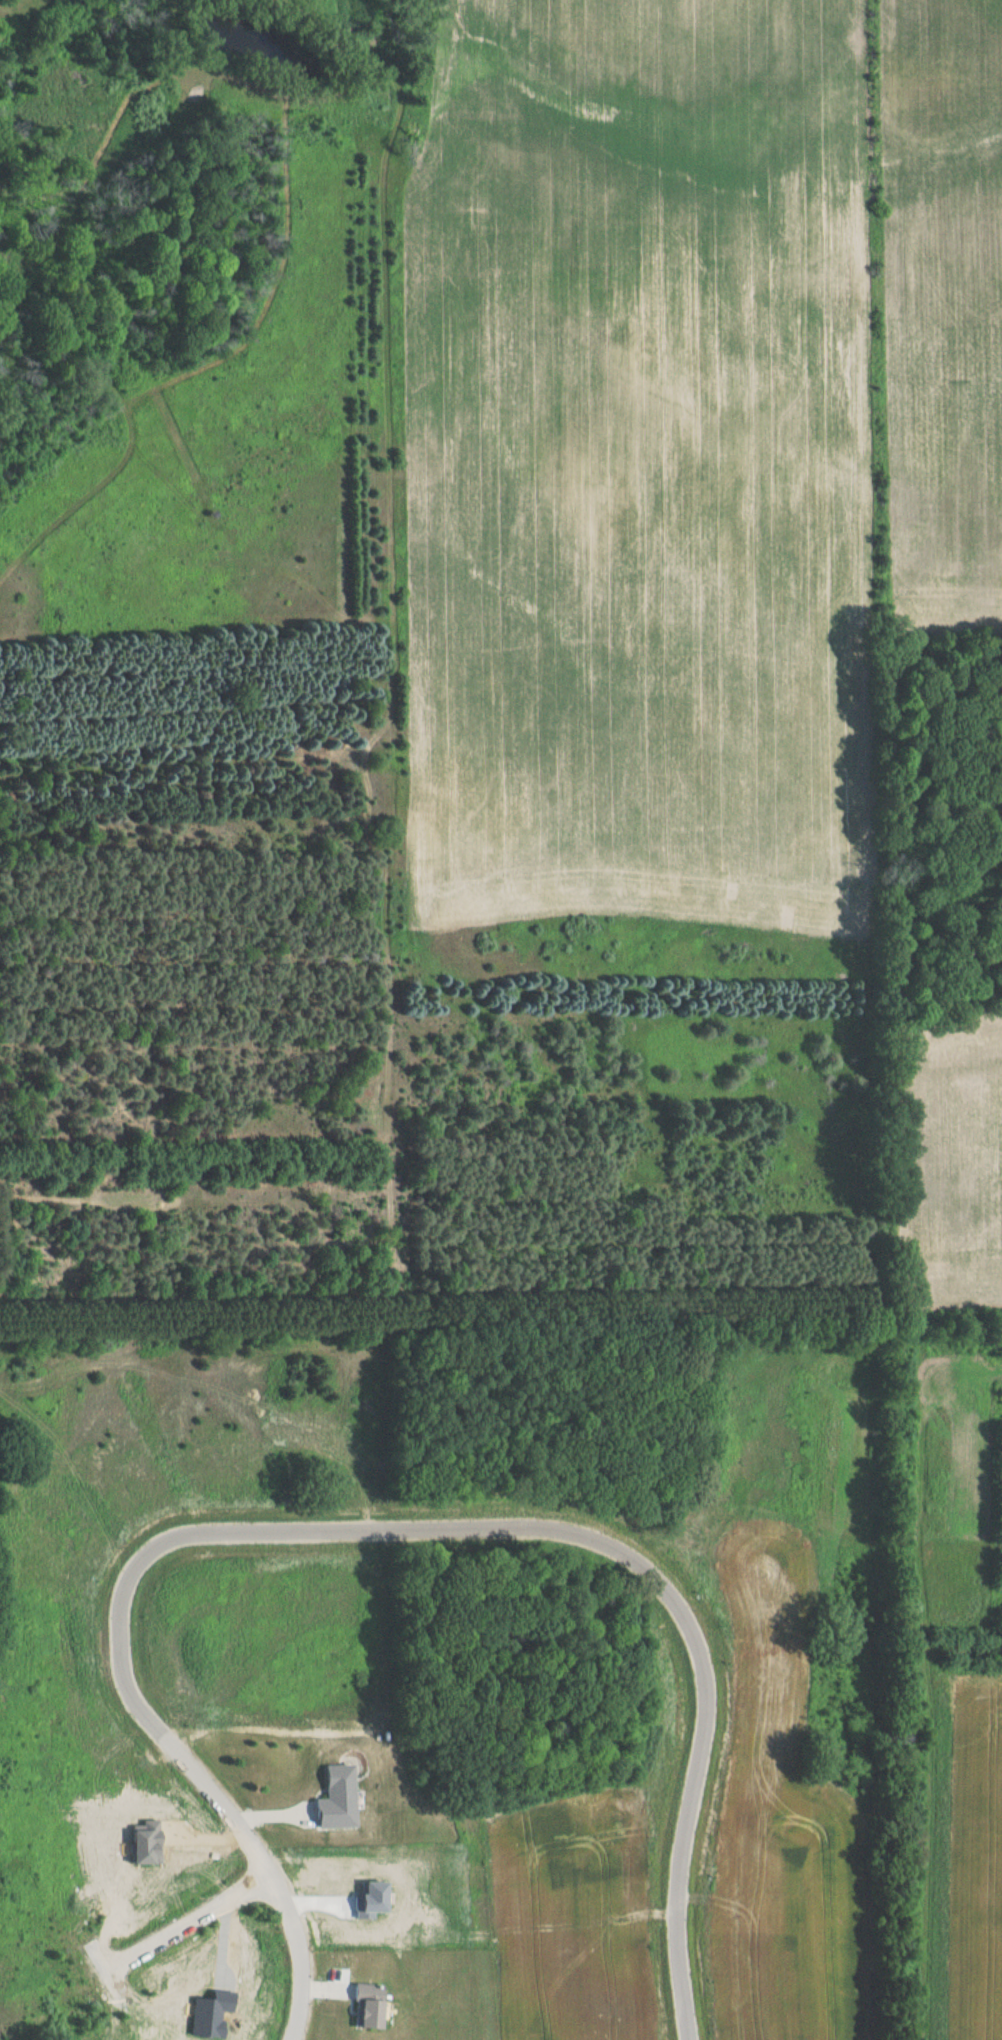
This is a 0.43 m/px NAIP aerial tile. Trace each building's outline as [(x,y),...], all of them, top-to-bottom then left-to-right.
[(388,2026),(390,1986),(358,1985),(357,2003),(343,2002),(342,2025),(388,2026)]
